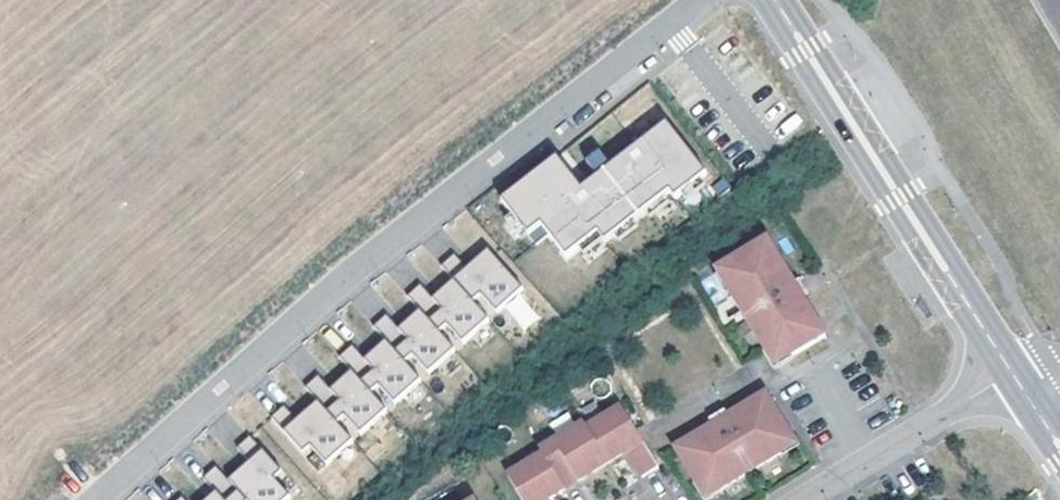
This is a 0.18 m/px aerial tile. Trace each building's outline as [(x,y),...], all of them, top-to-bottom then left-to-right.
[(1059,50),(1059,0),(1030,0),(1059,50)] [(545,232),(565,254),(594,227),(602,236),(663,181),(668,187),(698,160),(655,113),(626,139),(635,149),(575,203),(539,163),(496,202),(525,235),(537,223),(545,232)] [(537,223),(525,235),(533,243),(545,232),(537,223)] [(766,241),(723,268),(735,287),(729,291),(764,349),(774,343),(783,358),(823,334),(800,297),(791,282),(766,241)] [(488,249),(477,258),(480,262),(491,252),(488,249)] [(271,417),(303,453),(311,446),(327,463),(353,440),(337,422),(345,415),(361,433),(387,409),(371,392),(379,385),(395,402),(421,379),(405,361),(413,354),(429,372),(455,348),(439,331),(446,324),(462,341),(489,318),(473,300),(480,293),(496,311),(522,287),(491,252),(480,262),(477,258),(467,268),(454,253),(441,265),(454,279),(457,283),(446,292),(443,289),(433,298),(420,284),(407,295),(419,310),(423,313),(412,323),(409,319),(399,328),(386,314),(373,326),(386,340),(389,343),(378,353),(375,350),(365,359),(352,344),(339,356),(352,370),(355,374),(344,383),(341,380),(331,390),(318,375),(305,387),(318,401),(321,405),(310,414),(307,411),(297,420),(284,406),(271,417)] [(735,287),(723,268),(717,272),(729,291),(735,287)] [(797,278),(791,282),(800,297),(806,293),(797,278)] [(454,279),(443,289),(446,292),(457,283),(454,279)] [(419,310),(409,319),(412,323),(423,313),(419,310)] [(386,340),(375,350),(378,353),(389,343),(386,340)] [(774,343),(764,349),(773,364),(783,358),(774,343)] [(352,370),(341,380),(344,383),(355,374),(352,370)] [(318,401),(307,411),(310,414),(321,405),(318,401)] [(759,401),(686,449),(698,469),(684,477),(696,495),(709,487),(716,498),(778,458),(771,447),(784,439),(759,401)] [(504,478),(518,499),(542,499),(539,496),(544,493),(547,498),(619,454),(616,449),(621,446),(639,476),(656,466),(620,407),(583,430),(580,425),(536,452),(539,457),(504,478)] [(290,496),(274,479),(282,472),(250,436),(237,448),(249,461),(239,470),(242,473),(231,483),(228,480),(215,466),(202,477),(215,492),(205,499),(286,499),(290,496)] [(784,439),(771,447),(778,458),(791,450),(784,439)] [(686,449),(672,457),(684,477),(698,469),(686,449)] [(239,470),(228,480),(231,483),(242,473),(239,470)] [(696,495),(699,499),(713,499),(716,498),(709,487),(696,495)]
